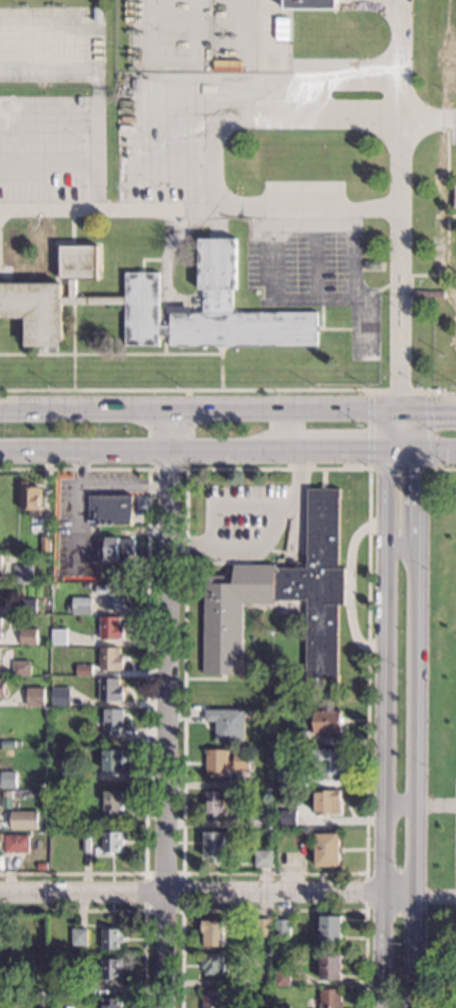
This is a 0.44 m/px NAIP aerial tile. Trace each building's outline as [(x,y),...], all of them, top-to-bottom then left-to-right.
[(286,9),(286,0),(338,0),(338,9),(293,9),(286,9)] [(290,40),(291,17),(277,17),(277,40),(290,40)] [(26,317),(0,318),(0,283),(62,283),(62,296),(69,296),(69,279),(61,279),(61,245),(98,245),(98,279),(76,279),(76,296),(125,296),(125,272),(159,272),(159,324),(170,324),(170,312),(203,312),(203,289),(200,289),(200,238),(236,238),(236,289),(232,289),(232,312),(318,312),(318,345),(170,346),(170,335),(159,335),(159,346),(125,346),(125,303),(62,304),(62,346),(26,346),(26,317)] [(29,481),(29,486),(42,486),(40,516),(29,516),(30,509),(20,509),(21,481),(29,481)] [(325,489),(339,489),(338,568),(345,568),(345,604),(339,604),(338,685),(306,684),(307,600),(275,600),(275,603),(243,603),(242,675),(204,674),(205,575),(234,575),(234,564),(276,565),(276,567),(307,568),(308,488),(321,489),(321,485),(325,485),(325,489)] [(133,525),(99,524),(99,517),(95,517),(95,509),(99,509),(99,503),(133,504),(133,525)] [(51,551),(41,550),(42,536),(51,536),(51,551)] [(135,538),(135,556),(129,555),(129,560),(106,559),(106,537),(135,538)] [(33,582),(15,582),(15,565),(33,565),(33,582)] [(124,585),(125,585),(126,597),(124,597),(124,608),(106,608),(106,594),(96,594),(96,584),(106,584),(106,583),(124,583),(124,585)] [(91,614),(73,614),(73,597),(92,597),(91,614)] [(37,614),(21,613),(21,598),(37,598),(37,614)] [(120,617),(120,624),(124,624),(123,638),(120,638),(120,639),(100,638),(101,616),(120,617)] [(37,645),(21,645),(21,644),(21,628),(37,628),(37,645)] [(69,644),(52,644),(52,629),(69,629),(69,644)] [(120,647),(120,655),(124,655),(123,669),(120,668),(120,670),(100,669),(101,647),(120,647)] [(31,675),(13,675),(14,661),(31,661),(31,675)] [(93,675),(77,675),(78,664),(93,664),(93,675)] [(7,699),(0,699),(0,678),(8,678),(7,699)] [(120,679),(120,686),(124,686),(123,700),(120,700),(120,701),(100,700),(101,678),(120,679)] [(45,706),(27,706),(27,705),(27,687),(45,687),(45,706)] [(70,706),(53,706),(53,687),(70,688),(70,706)] [(124,709),(123,728),(120,728),(120,735),(104,735),(104,723),(106,723),(107,708),(124,709)] [(244,741),(216,741),(216,721),(205,721),(205,709),(244,710),(244,741)] [(340,733),(313,732),(313,710),(341,710),(340,733)] [(124,749),(123,771),(104,770),(104,748),(124,749)] [(228,749),(228,760),(233,760),(234,752),(249,752),(249,769),(228,768),(228,776),(206,775),(206,749),(228,749)] [(340,775),(319,775),(319,766),(305,766),(305,749),(340,749),(340,775)] [(284,770),(293,770),(293,786),(276,786),(276,757),(284,757),(284,770)] [(18,781),(16,782),(16,788),(2,789),(1,772),(18,772),(18,781)] [(339,815),(315,815),(315,789),(339,789),(339,815)] [(13,798),(3,798),(3,790),(13,790),(13,798)] [(123,790),(122,809),(119,809),(119,817),(103,816),(103,804),(105,804),(106,790),(123,790)] [(223,797),(225,797),(224,815),(205,815),(205,790),(223,791),(223,797)] [(285,793),(281,800),(277,797),(281,791),(285,793)] [(38,811),(37,831),(11,830),(12,810),(38,811)] [(296,826),(280,825),(280,810),(296,810),(296,826)] [(266,828),(250,827),(250,812),(266,813),(266,828)] [(123,852),(103,852),(103,832),(123,832),(123,852)] [(238,852),(225,852),(225,859),(205,858),(205,832),(238,832),(238,852)] [(339,866),(315,866),(315,833),(339,833),(339,866)] [(29,852),(5,852),(5,834),(29,834),(29,852)] [(91,837),(90,852),(82,851),(83,837),(91,837)] [(273,867),(255,867),(255,850),(273,850),(273,867)] [(342,940),(321,940),(321,915),(342,915),(342,940)] [(273,936),(255,936),(255,919),(273,918),(273,936)] [(225,945),(206,946),(206,932),(203,932),(203,919),(224,919),(225,945)] [(290,935),(276,935),(276,919),(278,919),(290,919),(290,935)] [(88,945),(72,945),(72,928),(88,928),(88,945)] [(122,949),(102,949),(103,928),(122,929),(122,949)] [(223,974),(205,974),(206,968),(202,968),(202,953),(224,953),(223,974)] [(341,979),(321,979),(321,954),(323,954),(341,954),(341,979)] [(122,979),(102,979),(102,959),(122,959),(122,979)] [(290,986),(275,986),(275,970),(290,970),(290,986)] [(247,986),(233,986),(234,976),(247,976),(247,986)] [(14,994),(0,994),(0,987),(14,986),(14,994)] [(77,994),(66,994),(66,986),(77,986),(77,994)] [(96,994),(82,994),(82,986),(96,986),(96,994)] [(223,990),(223,1007),(203,1007),(203,989),(223,990)] [(342,989),(342,1007),(320,1007),(320,989),(342,989)] [(122,999),(122,1007),(104,1007),(104,998),(122,999)]
